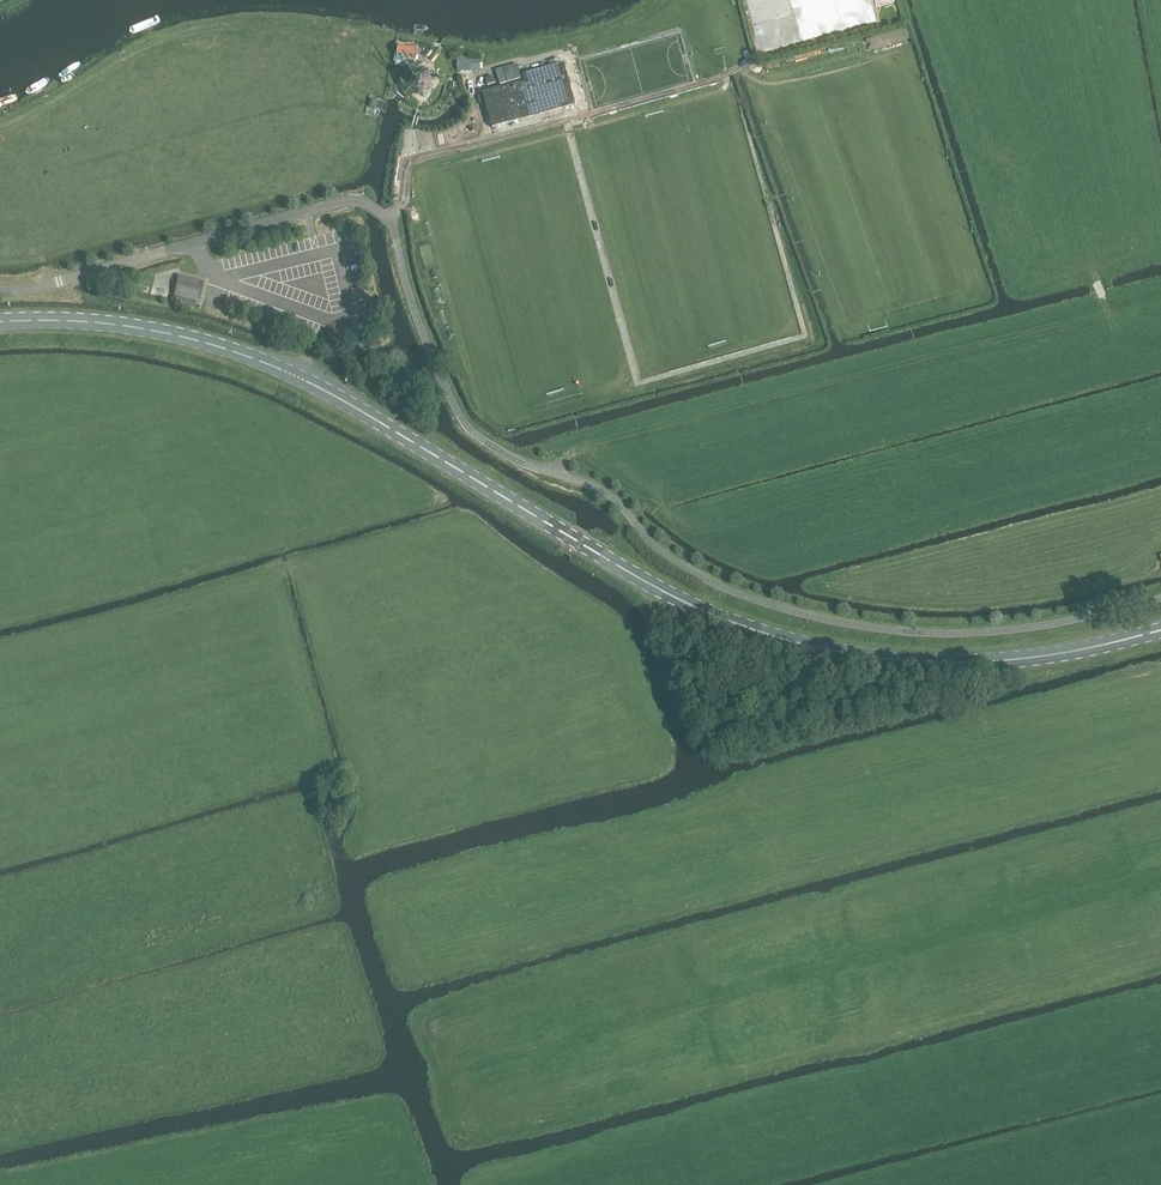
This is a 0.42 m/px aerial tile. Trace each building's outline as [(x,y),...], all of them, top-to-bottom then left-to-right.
[(416,44),(406,42),(405,46),(398,45),(395,66),(404,67),(405,58),(414,60),(416,44)] [(467,58),(457,58),(457,60),(457,71),(457,72),(464,72),(470,72),(470,61),(470,60),(467,60),(467,58)] [(522,75),(524,82),(482,93),(492,128),(575,106),(568,78),(564,63),(522,75)] [(496,70),(500,85),(521,79),(517,64),(496,70)] [(424,96),(434,82),(420,72),(410,86),(424,96)] [(485,79),(487,85),(496,83),(494,76),(485,79)] [(200,301),(205,282),(179,276),(174,295),(178,296),(197,300),(200,301)] [(195,308),(197,300),(178,296),(177,304),(195,308)]
